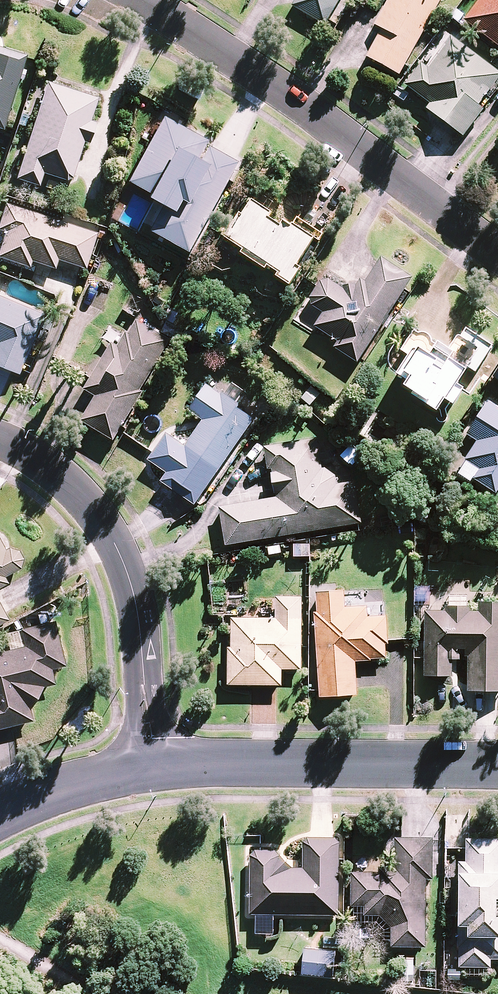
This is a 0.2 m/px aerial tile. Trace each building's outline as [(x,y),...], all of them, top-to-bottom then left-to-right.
[(293,7),(325,25),(340,0),(297,0),(293,7)] [(375,25),(383,30),(368,57),(398,74),(441,0),(389,0),(375,25)] [(464,19),(497,45),(497,0),(479,0),(464,19)] [(452,39),(429,70),(422,65),(407,86),(431,103),(427,109),(464,135),(483,109),(480,107),(497,83),(497,72),(452,39)] [(2,128),(22,61),(0,54),(0,127),(2,128)] [(96,98),(47,82),(16,177),(38,184),(43,171),(70,180),(83,139),(88,141),(94,122),(89,121),(96,98)] [(128,180),(147,191),(144,197),(161,206),(149,230),(192,253),(240,163),(205,144),(207,140),(162,116),(128,180)] [(225,243),(287,282),(293,286),(303,270),(297,267),(314,240),(252,201),(225,243)] [(5,204),(0,220),(0,230),(5,231),(0,247),(0,257),(29,266),(31,260),(54,267),(56,258),(85,268),(96,233),(5,204)] [(411,278),(381,259),(365,283),(356,277),(347,292),(325,277),(309,302),(324,312),(316,326),(338,341),(334,347),(357,362),(411,278)] [(17,373),(42,315),(0,296),(0,365),(17,373)] [(170,341),(134,318),(115,349),(110,345),(83,388),(97,397),(82,421),(113,440),(146,387),(143,385),(170,341)] [(455,384),(469,366),(476,371),(494,347),(466,326),(448,350),(418,327),(401,349),(410,356),(401,368),(412,377),(406,385),(437,410),(446,398),(453,404),(463,390),(455,384)] [(255,417),(207,384),(189,410),(204,420),(182,452),(190,458),(175,480),(200,497),(255,417)] [(323,394),(313,384),(300,399),(310,409),(323,394)] [(488,399),(466,433),(478,441),(458,472),(494,496),(497,489),(497,405),(488,399)] [(325,486),(317,440),(268,448),(276,498),(220,507),(226,545),(361,523),(354,482),(325,486)] [(0,540),(0,585),(5,582),(1,576),(16,568),(0,540)] [(345,608),(344,592),(316,593),(319,696),(356,695),(355,660),(386,659),(385,616),(368,617),(368,607),(345,608)] [(303,598),(277,597),(276,620),(231,618),(228,684),(281,686),(281,668),(300,669),(303,598)] [(476,602),(476,607),(446,607),(446,612),(426,611),(425,676),(451,676),(451,648),(469,648),(468,690),(497,691),(497,602),(476,602)] [(52,621),(4,634),(8,650),(0,652),(0,727),(33,718),(32,706),(41,686),(53,682),(49,668),(64,664),(52,621)] [(252,849),(250,916),(258,916),(258,933),(274,934),(275,914),(338,915),(340,839),(304,838),(304,869),(289,869),(278,850),(252,849)] [(430,877),(431,839),(395,838),(394,873),(353,871),(351,905),(365,906),(365,915),(381,916),(391,927),(390,945),(423,946),(426,877),(430,877)] [(466,839),(465,862),(458,861),(456,966),(489,966),(489,958),(497,958),(497,839),(466,839)] [(335,952),(305,949),(303,974),(333,976),(335,952)]
